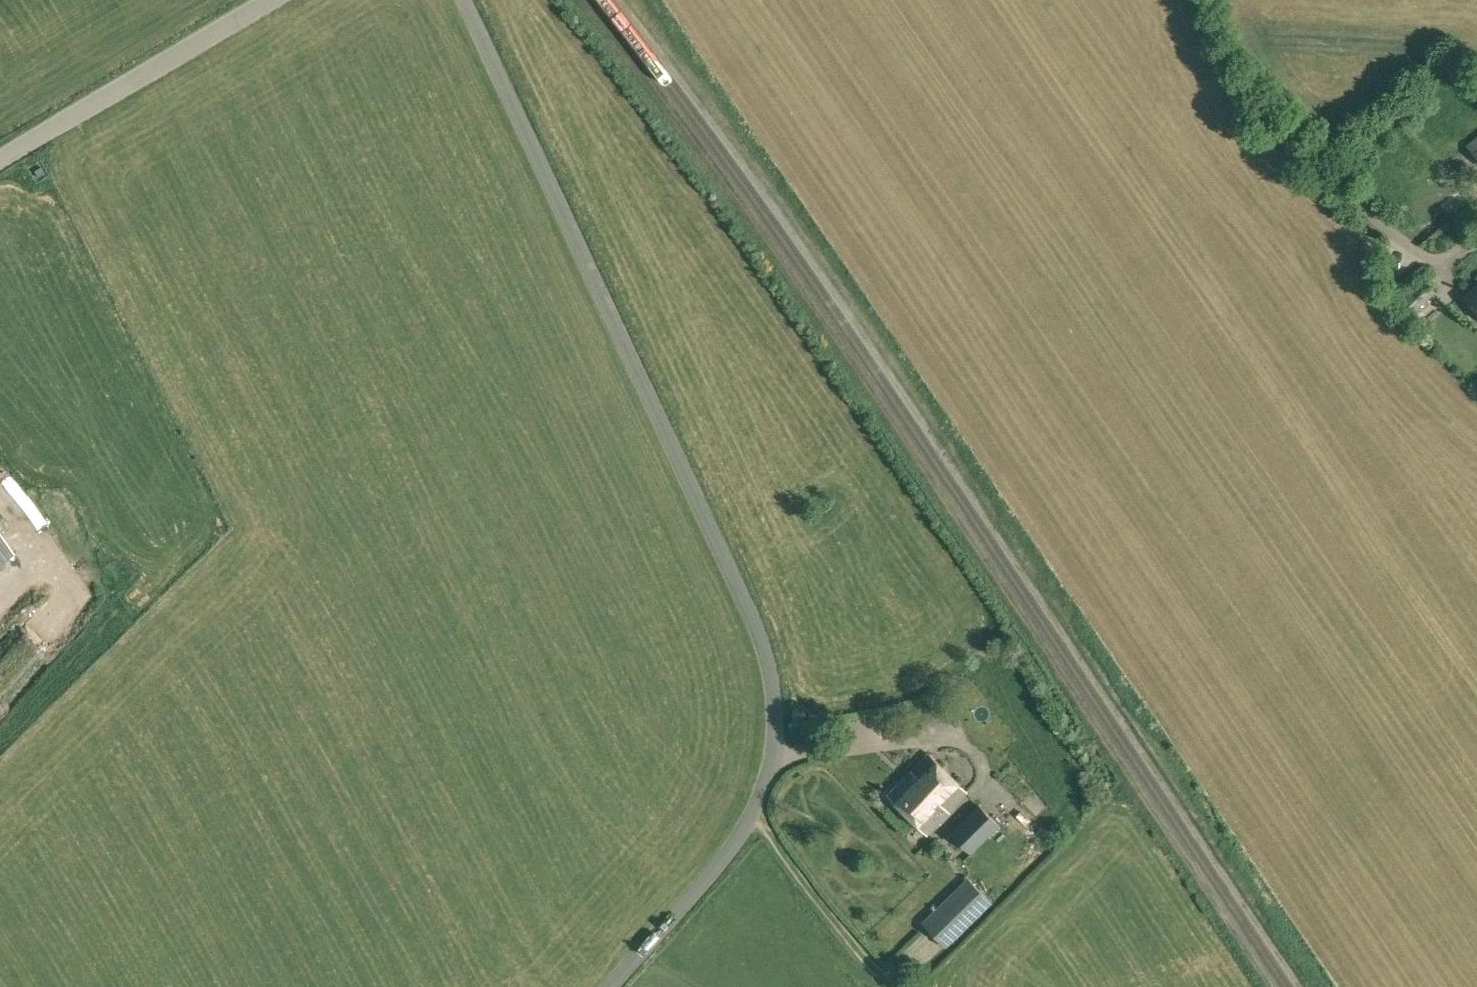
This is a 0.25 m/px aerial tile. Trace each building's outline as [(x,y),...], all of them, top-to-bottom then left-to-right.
[(1437,292),(1422,275),(1395,298),(1409,316),(1437,292)] [(1465,294),(1476,309),(1476,284),(1465,294)] [(47,518),(32,522),(36,537),(51,533),(47,518)] [(929,752),(912,769),(912,770),(889,793),(928,833),(950,810),(949,809),(967,791),(929,752)] [(972,854),(1001,825),(980,804),(951,833),(972,854)] [(947,947),(993,901),(968,877),(923,924),(947,947)]
